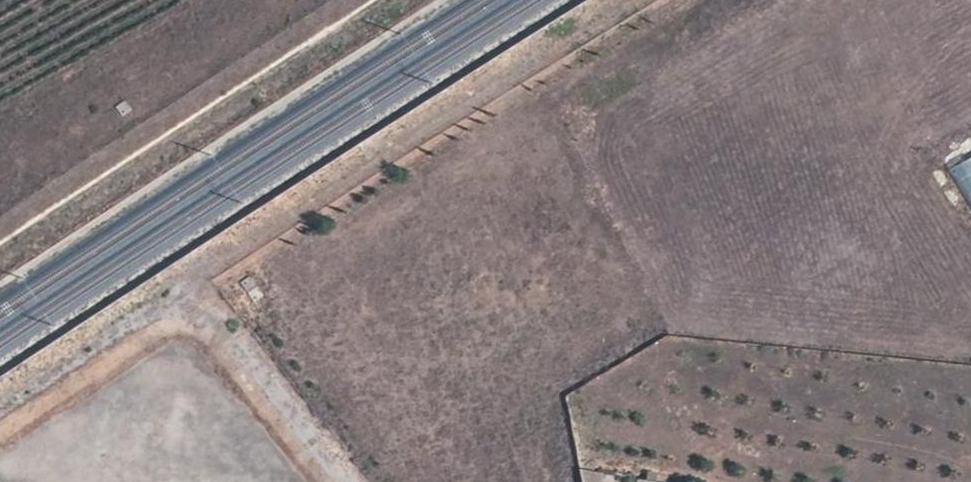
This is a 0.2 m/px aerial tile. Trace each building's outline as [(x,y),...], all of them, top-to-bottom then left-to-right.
[(578,467),(581,481),(600,481),(602,471),(578,467)]
